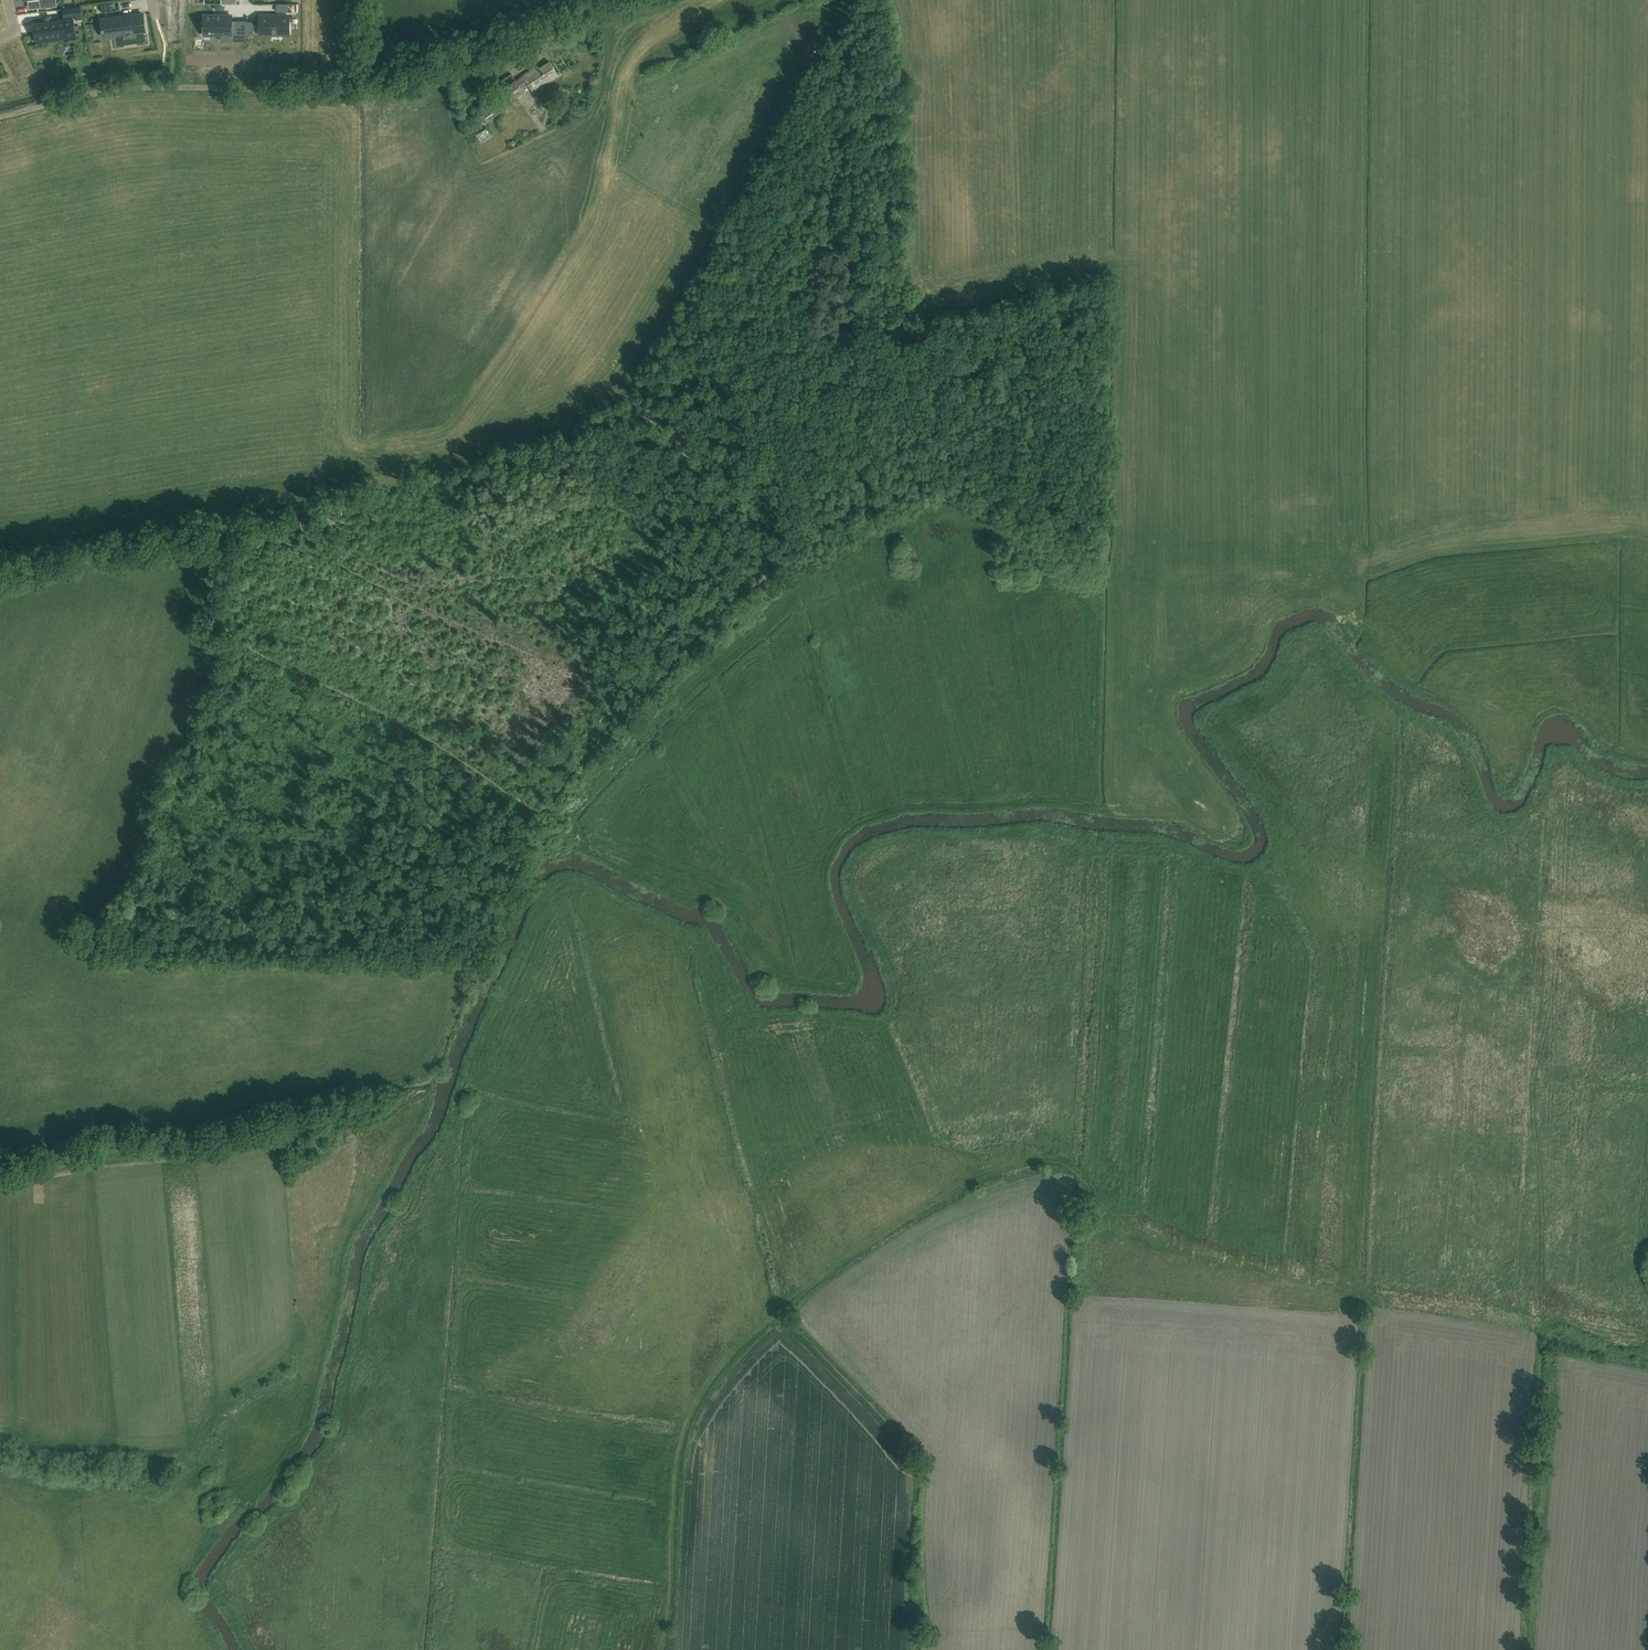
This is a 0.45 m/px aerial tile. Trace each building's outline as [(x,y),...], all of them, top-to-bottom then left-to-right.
[(41,8),(57,6),(57,0),(40,0),(41,8)] [(102,6),(103,5),(104,12),(103,12),(103,13),(117,11),(117,10),(113,11),(112,4),(102,5),(102,6)] [(81,6),(63,8),(63,10),(64,18),(76,16),(76,20),(84,19),(81,6)] [(146,31),(143,14),(101,19),(104,36),(127,33),(126,29),(133,28),(134,32),(146,31)] [(261,15),(261,34),(289,34),(289,15),(261,15)] [(201,23),(201,25),(202,25),(202,31),(210,31),(210,35),(221,35),(221,41),(232,41),(232,16),(204,16),(204,23),(201,23)] [(35,24),(37,40),(76,34),(74,19),(35,24)] [(238,35),(245,35),(245,41),(247,41),(247,21),(245,21),(238,21),(238,35)] [(528,84),(533,92),(558,76),(550,61),(539,68),(537,65),(522,76),(522,77),(515,82),(510,74),(495,84),(507,103),(523,93),(520,89),(528,84)] [(488,122),(503,112),(498,104),(483,114),(488,122)]
